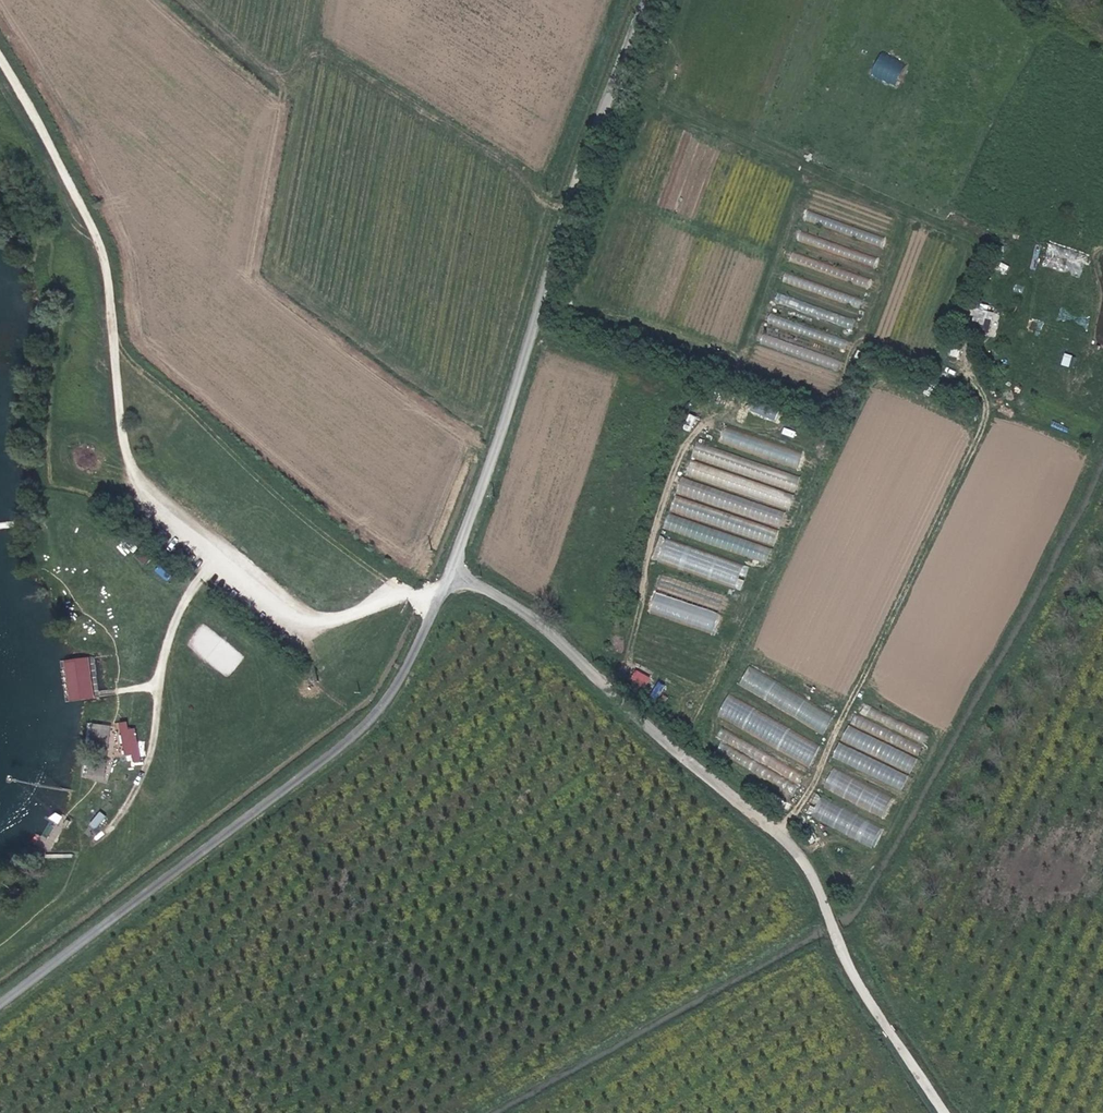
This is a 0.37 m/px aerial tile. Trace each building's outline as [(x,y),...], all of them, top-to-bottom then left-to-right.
[(900,85),(910,61),(883,50),(873,74),(900,85)] [(991,332),(992,316),(981,314),(979,330),(991,332)] [(701,407),(703,404),(705,398),(697,395),(693,405),(701,407)] [(800,465),(805,452),(727,428),(722,441),(800,465)] [(778,544),(801,475),(757,461),(751,477),(739,473),(736,481),(753,486),(749,498),(707,484),(703,496),(740,509),(733,529),(778,544)] [(707,515),(708,504),(677,499),(675,511),(707,515)] [(766,559),(770,546),(673,515),(669,528),(766,559)] [(662,538),(656,561),(742,585),(749,562),(662,538)] [(655,612),(715,628),(724,593),(682,582),(676,580),(674,587),(662,584),(655,612)] [(89,657),(64,660),(69,701),(94,698),(89,657)] [(827,730),(837,711),(750,667),(740,686),(827,730)] [(651,683),(654,675),(637,669),(634,678),(651,683)] [(89,722),(84,778),(111,780),(116,724),(89,722)] [(886,814),(895,796),(835,768),(826,787),(886,814)] [(814,813),(874,845),(884,827),(824,795),(814,813)]
